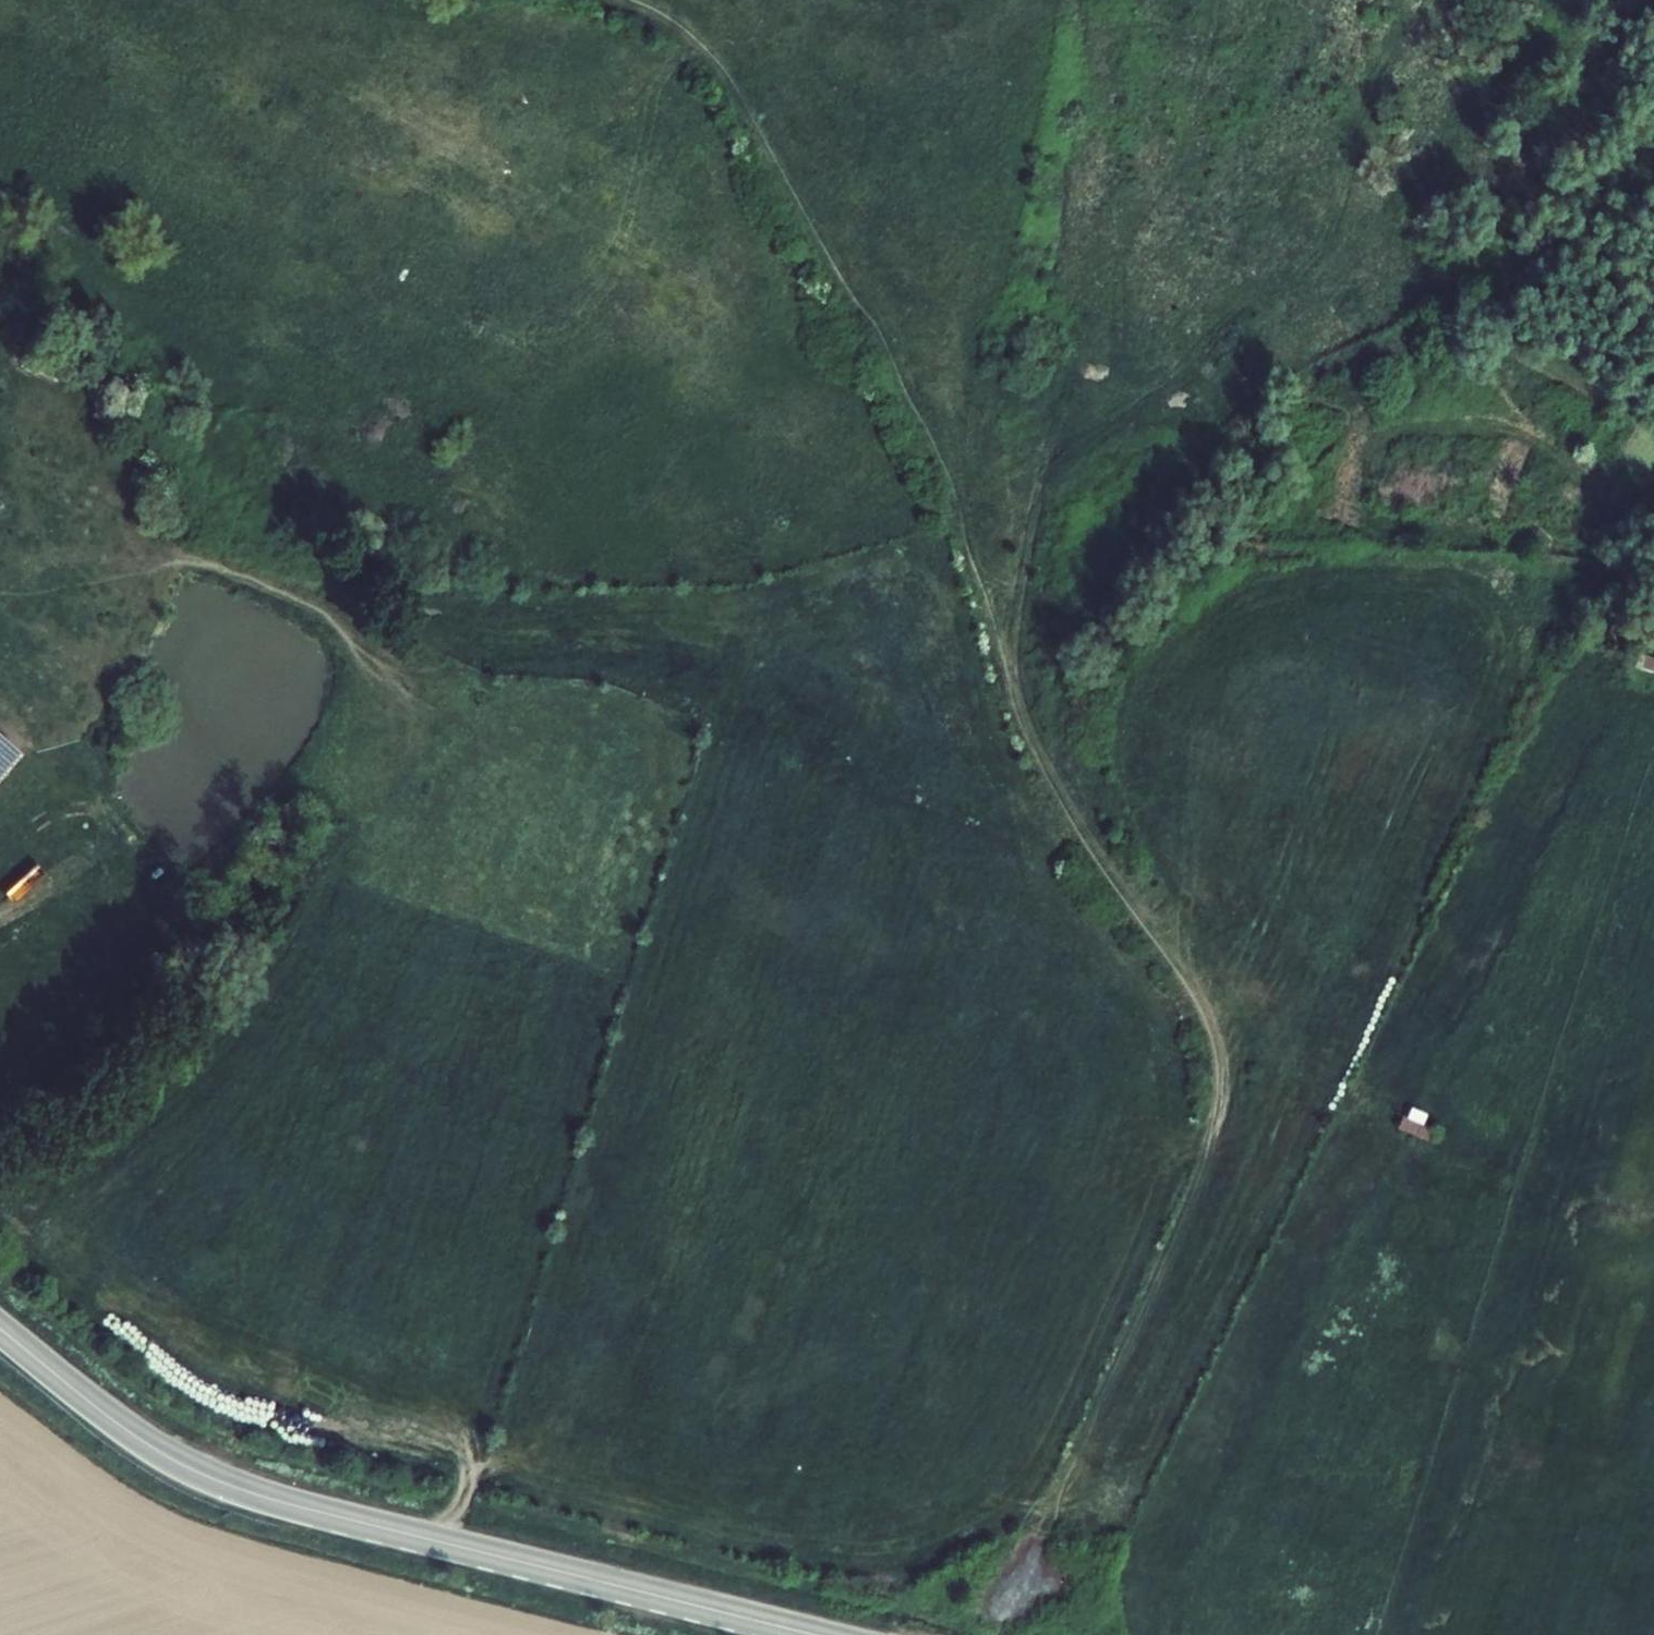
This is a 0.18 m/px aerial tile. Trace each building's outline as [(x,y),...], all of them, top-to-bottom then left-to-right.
[(0,739),(0,784),(22,758),(0,739)]
